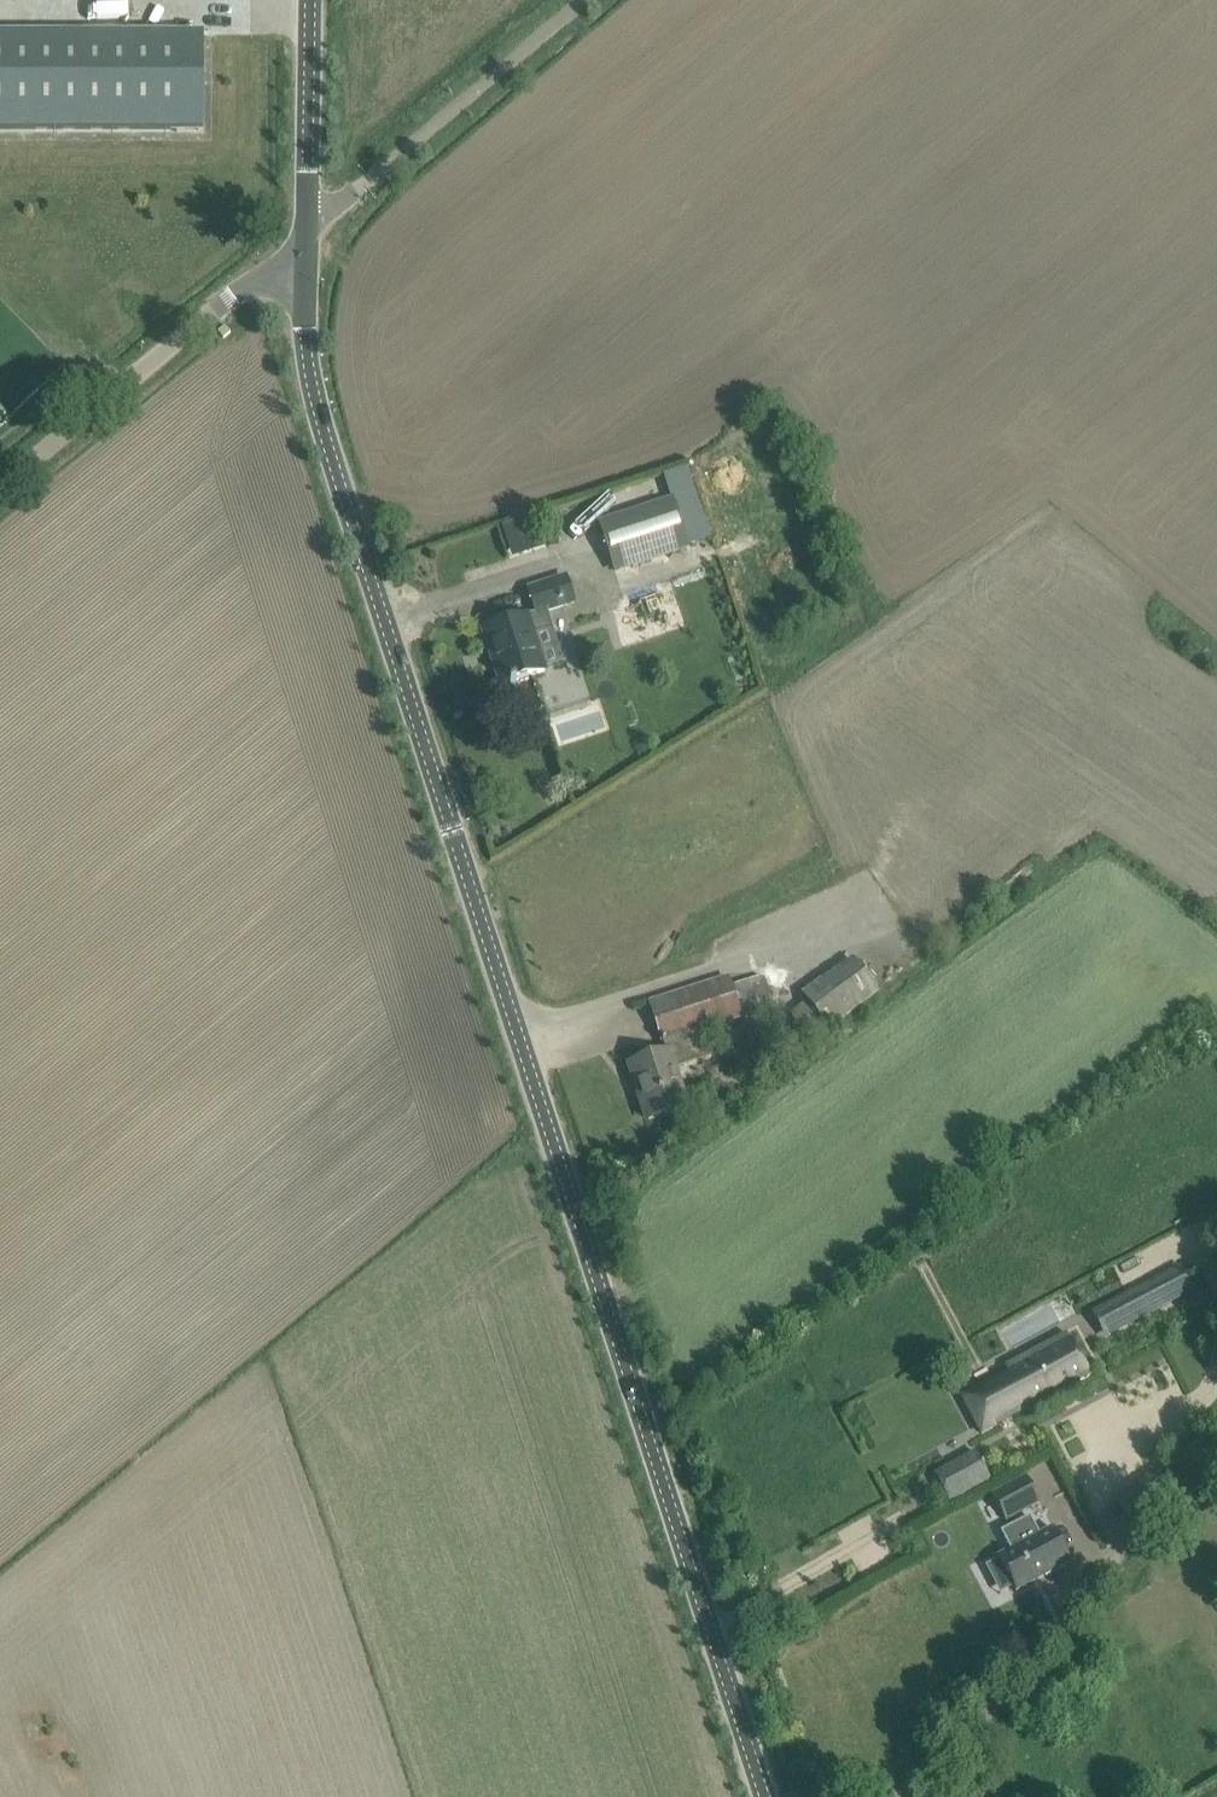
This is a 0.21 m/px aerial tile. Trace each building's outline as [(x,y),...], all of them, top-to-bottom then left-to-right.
[(204,132),(204,36),(0,36),(0,132),(204,132)] [(674,503),(602,525),(616,571),(688,549),(674,503)] [(574,603),(565,578),(529,590),(534,608),(536,613),(483,630),(489,649),(494,647),(497,659),(493,660),(501,686),(509,683),(510,685),(516,684),(516,681),(545,672),(544,669),(564,663),(553,631),(554,631),(548,612),(574,603)] [(777,1037),(792,1056),(826,1031),(827,1034),(879,995),(852,959),(800,998),(804,1004),(790,1015),(795,1023),(777,1037)] [(648,1005),(660,1044),(702,1030),(741,1017),(731,988),(728,979),(648,1005)] [(702,1030),(660,1044),(664,1055),(631,1066),(638,1089),(640,1089),(649,1118),(648,1119),(649,1121),(685,1109),(673,1071),(711,1058),(702,1030)] [(1142,1321),(1132,1301),(1091,1321),(1102,1342),(1105,1340),(1130,1327),(1142,1321)] [(975,1420),(982,1434),(1090,1376),(1067,1333),(1005,1367),(1010,1377),(981,1392),(991,1411),(975,1420)] [(950,1504),(992,1481),(977,1454),(935,1476),(950,1504)] [(1026,1477),(992,1495),(1000,1509),(1006,1521),(1040,1503),(1026,1477)] [(1010,1551),(998,1557),(1006,1573),(1016,1591),(1071,1562),(1053,1528),(1041,1534),(1032,1518),(1001,1534),(1010,1551)] [(936,1794),(938,1796),(956,1796),(953,1787),(936,1794)]
